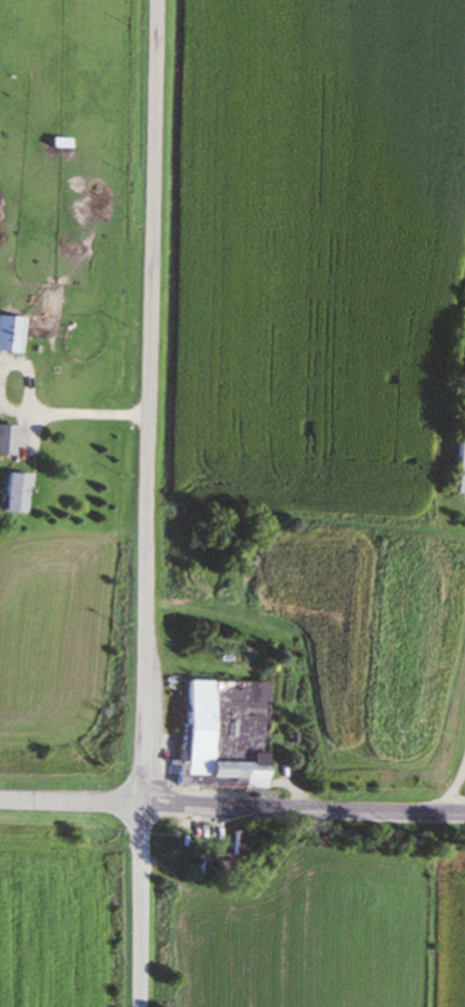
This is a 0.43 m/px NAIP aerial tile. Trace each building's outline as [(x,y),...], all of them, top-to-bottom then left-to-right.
[(65,149),(65,140),(47,141),(47,149),(65,149)] [(19,319),(0,318),(0,353),(17,354),(19,319)] [(464,495),(464,412),(456,412),(454,495),(464,495)] [(0,426),(0,457),(11,457),(11,426),(0,426)] [(24,513),(24,474),(2,474),(2,513),(24,513)] [(269,683),(182,682),(180,781),(267,783),(269,683)] [(235,855),(202,855),(202,874),(253,874),(252,832),(235,833),(235,855)]
